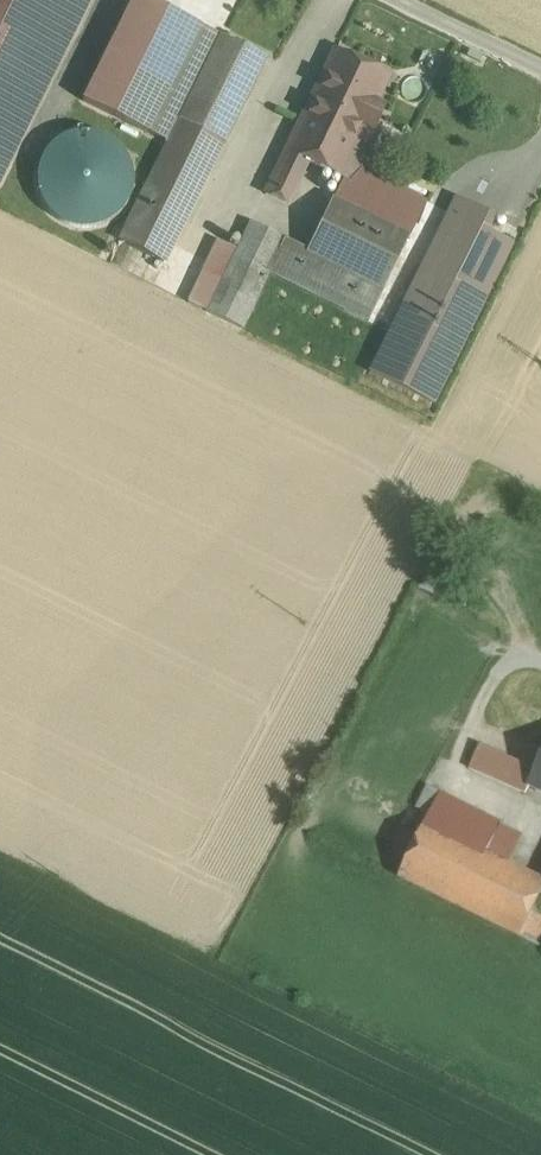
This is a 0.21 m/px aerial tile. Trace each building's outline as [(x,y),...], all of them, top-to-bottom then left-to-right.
[(89,0),(0,0),(0,178),(89,0)] [(147,0),(133,0),(82,101),(147,133),(200,26),(147,0)] [(200,26),(147,133),(168,144),(179,121),(221,37),(200,26)] [(221,37),(179,121),(223,143),(265,59),(221,37)] [(387,77),(334,51),(310,101),(364,127),(387,77)] [(343,179),(308,250),(250,222),(236,251),(217,242),(188,303),(242,329),(269,272),(368,321),(407,240),(408,240),(427,202),(360,169),(375,138),(362,131),(364,127),(310,101),(265,194),(288,205),(309,162),(343,179)] [(223,143),(179,121),(168,144),(147,187),(191,209),(223,143)] [(129,197),(133,179),(129,161),(118,145),(103,135),(84,132),(66,136),(50,146),(40,162),(37,180),(41,198),(51,214),(67,224),(85,227),(104,223),(119,213),(129,197)] [(191,209),(147,187),(120,242),(164,263),(191,209)] [(450,404),(514,239),(498,232),(505,214),(449,193),(379,377),(450,404)] [(381,309),(396,316),(419,270),(404,263),(381,309)] [(535,773),(480,748),(470,769),(526,794),(529,786),(535,773)] [(535,773),(529,786),(540,792),(540,760),(535,773)] [(428,786),(417,808),(431,815),(442,793),(428,786)] [(502,823),(442,793),(431,815),(427,823),(487,853),(500,828),(502,823)] [(427,823),(400,878),(521,938),(533,912),(540,897),(540,879),(510,863),(487,853),(427,823)] [(522,838),(500,828),(487,853),(510,863),(522,838)] [(520,843),(512,860),(536,872),(540,861),(540,854),(520,843)] [(533,912),(521,938),(540,948),(540,916),(533,912)]
